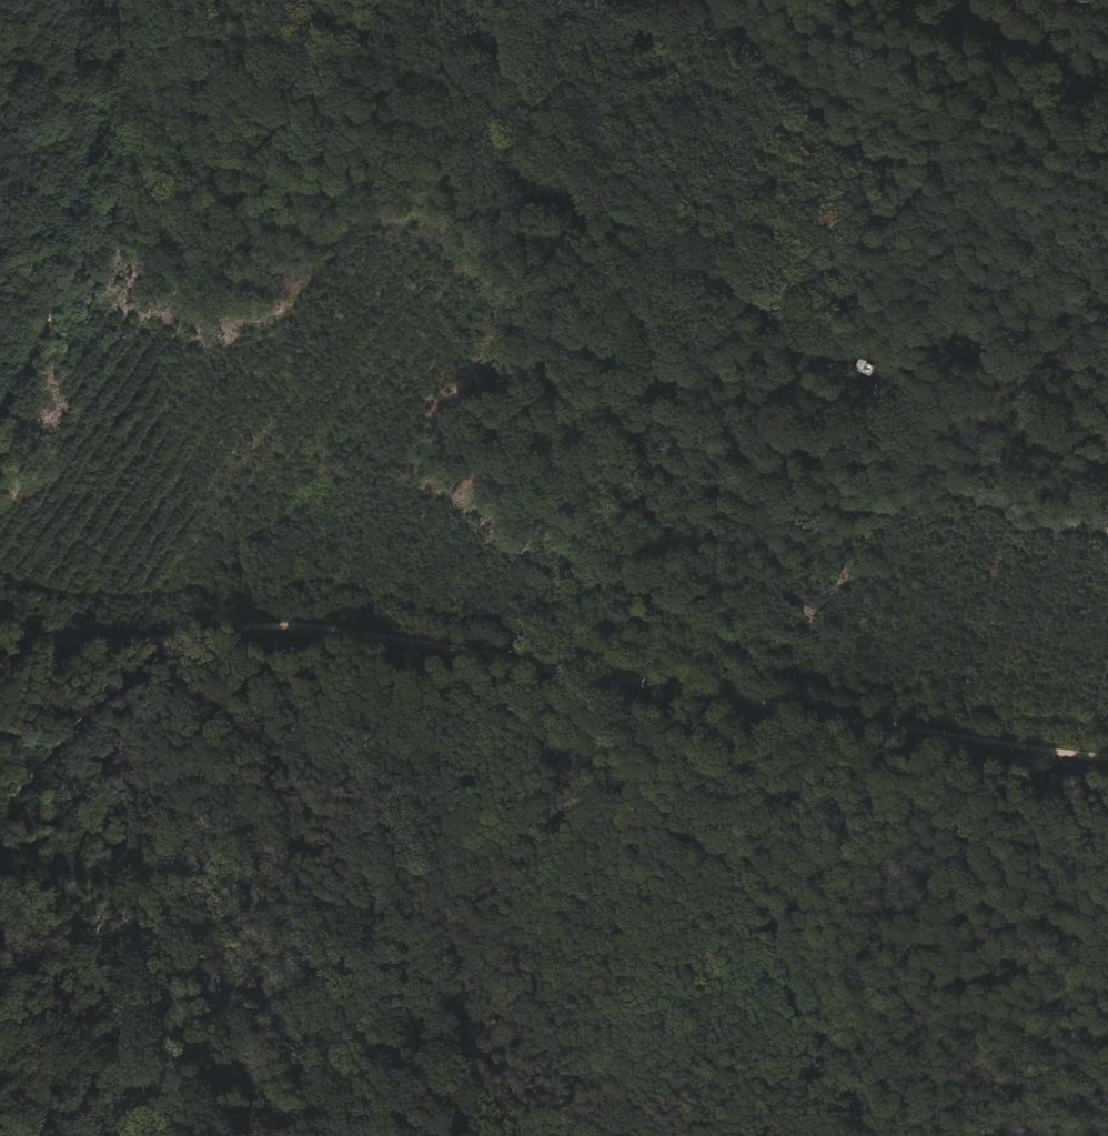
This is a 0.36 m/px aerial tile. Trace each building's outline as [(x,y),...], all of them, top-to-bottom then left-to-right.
[(888,361),(873,354),(868,366),(882,373),(888,361)]
